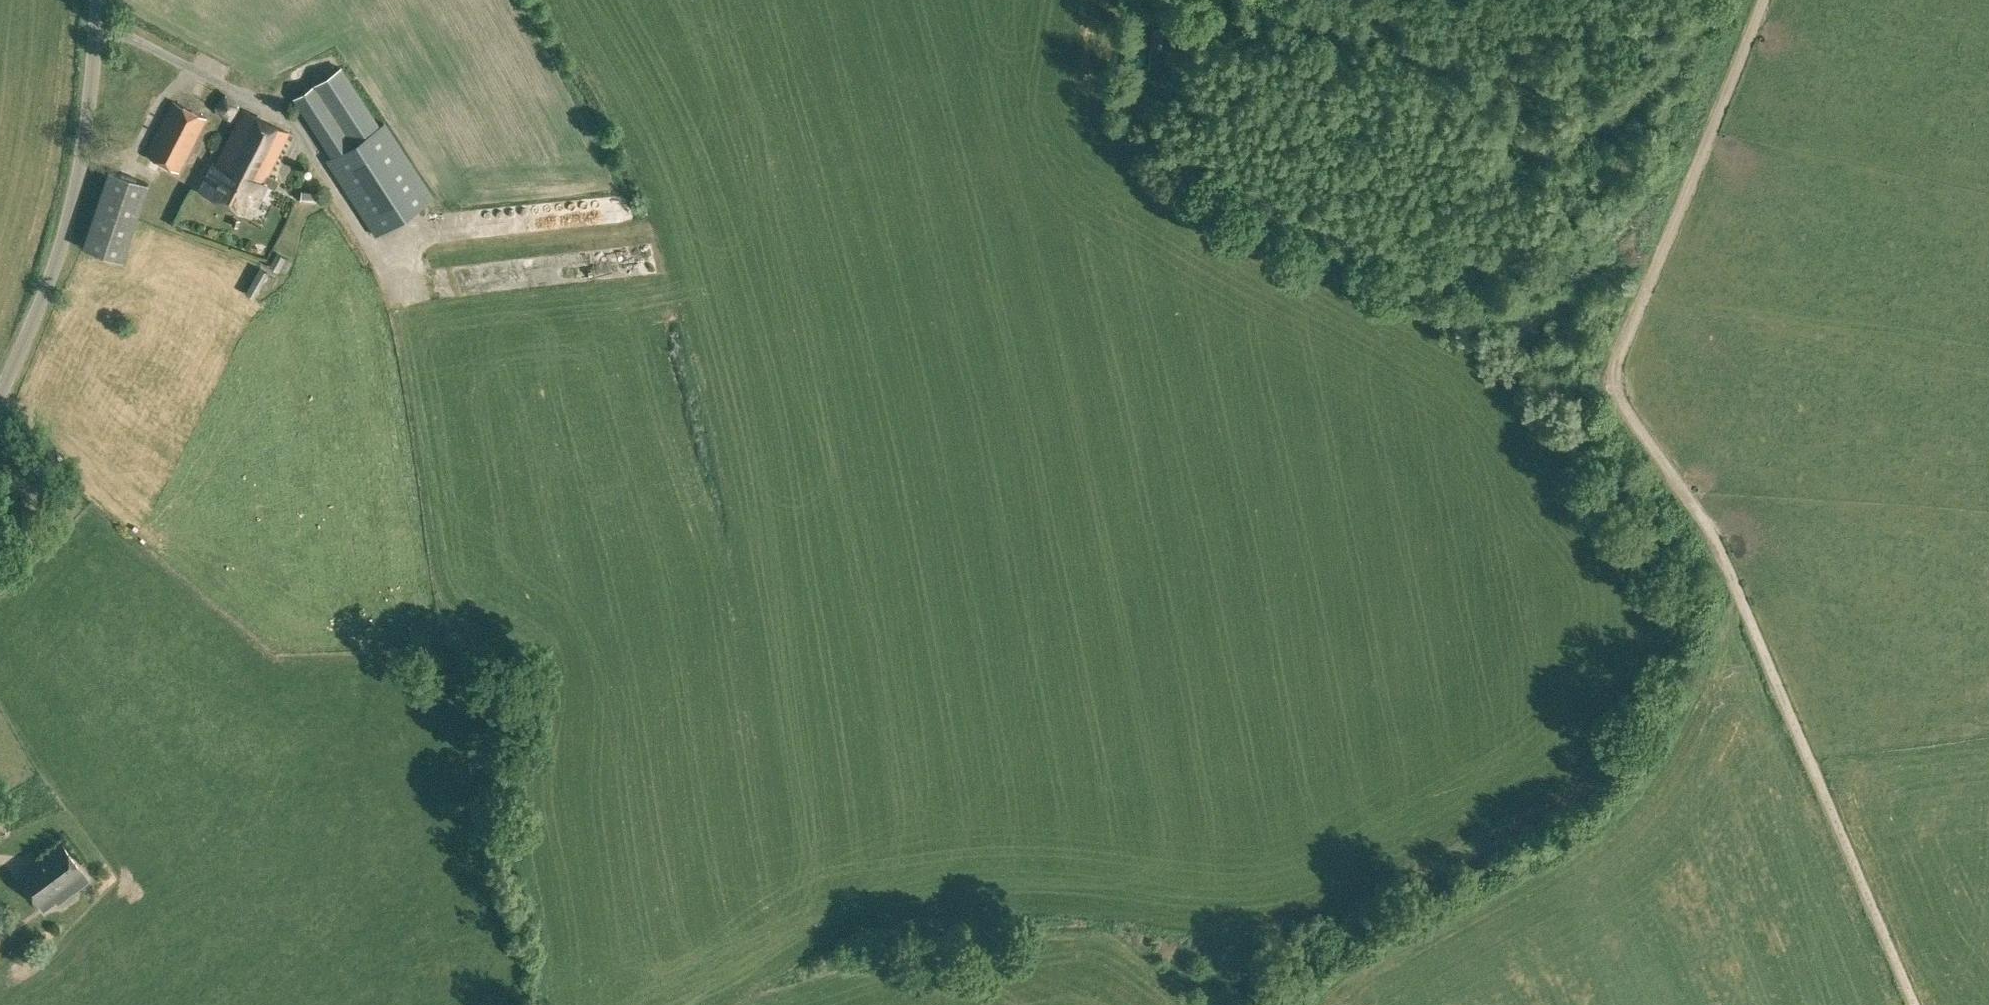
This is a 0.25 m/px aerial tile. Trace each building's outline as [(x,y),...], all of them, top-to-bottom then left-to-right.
[(378,125),(340,67),(294,97),(332,156),(325,160),(375,236),(435,197),(385,120),(378,125)] [(178,171),(206,117),(173,101),(145,155),(178,171)] [(267,175),(288,132),(243,110),(215,165),(212,163),(199,188),(250,215),(267,184),(274,187),(278,180),(267,175)] [(120,259),(147,182),(107,168),(80,245),(120,259)] [(278,271),(286,256),(276,251),(269,265),(278,271)] [(254,297),(268,271),(259,266),(245,292),(254,297)] [(37,901),(80,869),(62,845),(19,877),(37,901)]
